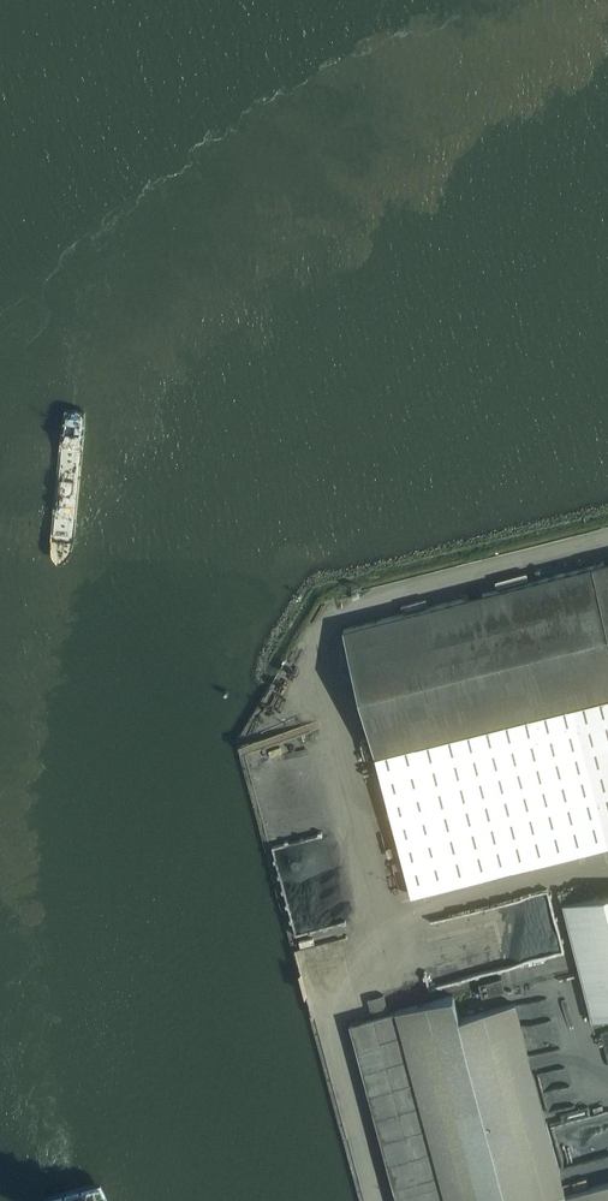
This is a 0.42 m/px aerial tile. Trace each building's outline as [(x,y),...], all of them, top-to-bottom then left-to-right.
[(607,847),(607,561),(343,628),(412,897),(607,847)] [(281,863),(276,864),(279,878),(285,876),(281,863)] [(314,870),(280,879),(283,893),(317,885),(314,870)] [(390,878),(378,879),(380,890),(392,888),(390,878)] [(607,1016),(607,892),(563,903),(592,1020),(607,1016)] [(519,921),(521,932),(534,929),(532,918),(519,921)] [(503,929),(512,956),(524,952),(515,925),(503,929)] [(300,935),(313,933),(312,927),(299,929),(300,935)] [(526,956),(540,953),(538,941),(523,944),(526,956)] [(509,949),(496,952),(498,965),(512,963),(509,949)] [(482,994),(505,990),(502,977),(480,982),(482,994)] [(453,994),(395,1010),(350,1022),(397,1200),(607,1200),(607,1182),(566,1193),(546,1120),(515,1003),(459,1018),(453,994)]
